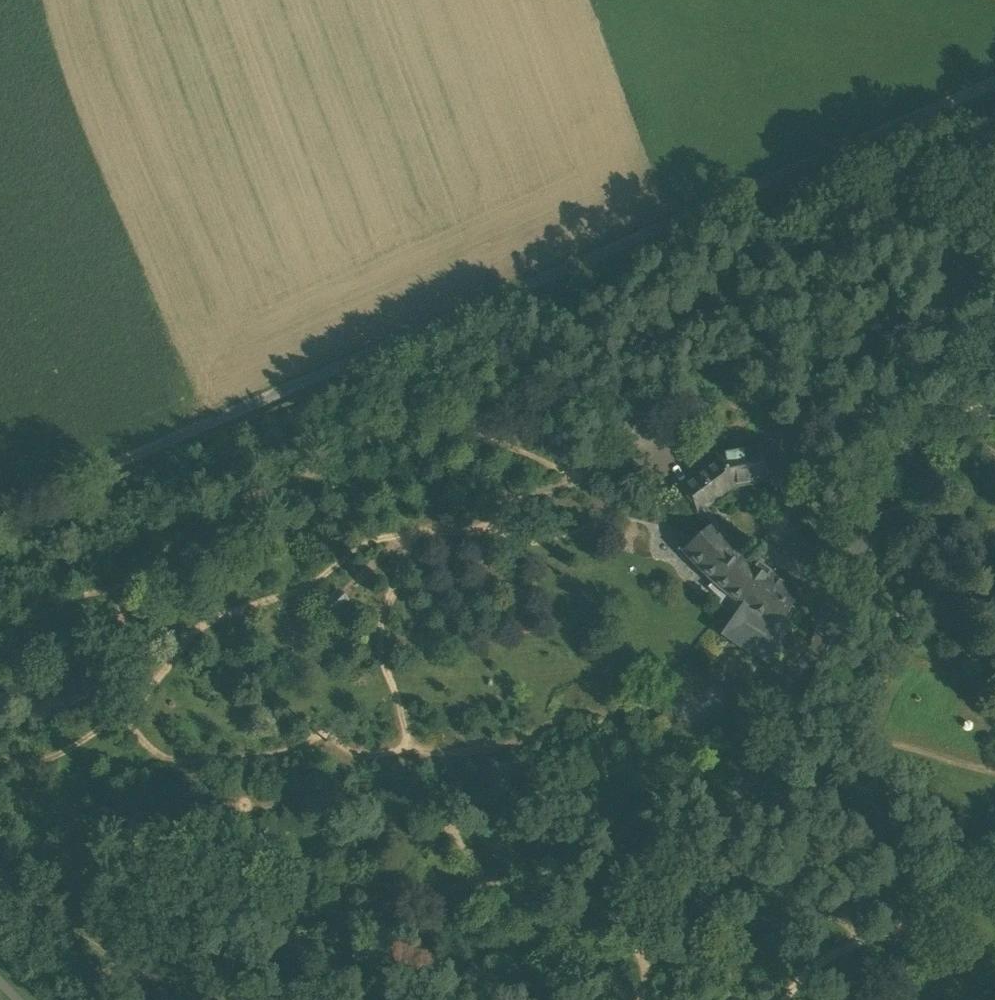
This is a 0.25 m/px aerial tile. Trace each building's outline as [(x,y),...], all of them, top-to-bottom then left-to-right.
[(676,419),(681,425),(694,417),(689,410),(676,419)] [(763,447),(741,451),(742,452),(725,455),(725,454),(716,455),(717,460),(732,482),(748,479),(752,480),(754,484),(768,482),(763,447)] [(717,460),(679,488),(695,510),(732,482),(717,460)] [(784,583),(770,573),(771,572),(758,563),(754,567),(738,554),(725,542),(710,526),(682,550),(697,566),(715,582),(716,581),(737,598),(752,609),(761,615),(760,617),(776,627),(779,628),(799,591),(784,583)] [(752,609),(736,632),(763,650),(776,627),(760,617),(761,615),(752,609)] [(760,661),(743,651),(727,640),(714,660),(729,670),(749,682),(760,661)]
